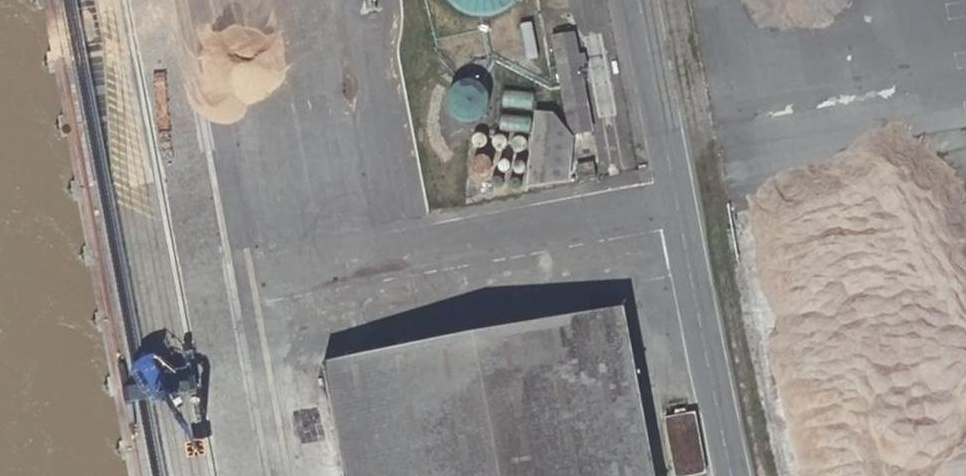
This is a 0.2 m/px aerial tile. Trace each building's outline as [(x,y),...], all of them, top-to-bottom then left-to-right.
[(558,125),(579,120),(566,49),(562,23),(541,27),(558,125)] [(447,76),(443,78),(441,80),(438,84),(436,95),(440,102),(443,106),(452,108),(456,108),(464,104),(468,100),(470,94),(469,88),(465,81),(463,78),(456,75),(451,75),(447,76)] [(257,134),(293,126),(286,93),(249,101),(257,134)] [(538,105),(513,105),(512,175),(551,170),(556,127),(538,105)] [(561,157),(564,172),(582,169),(580,153),(561,157)] [(936,183),(737,222),(786,475),(965,475),(965,340),(936,183)] [(606,289),(307,347),(332,475),(642,475),(606,289)] [(680,398),(650,404),(661,463),(691,458),(680,398)]
